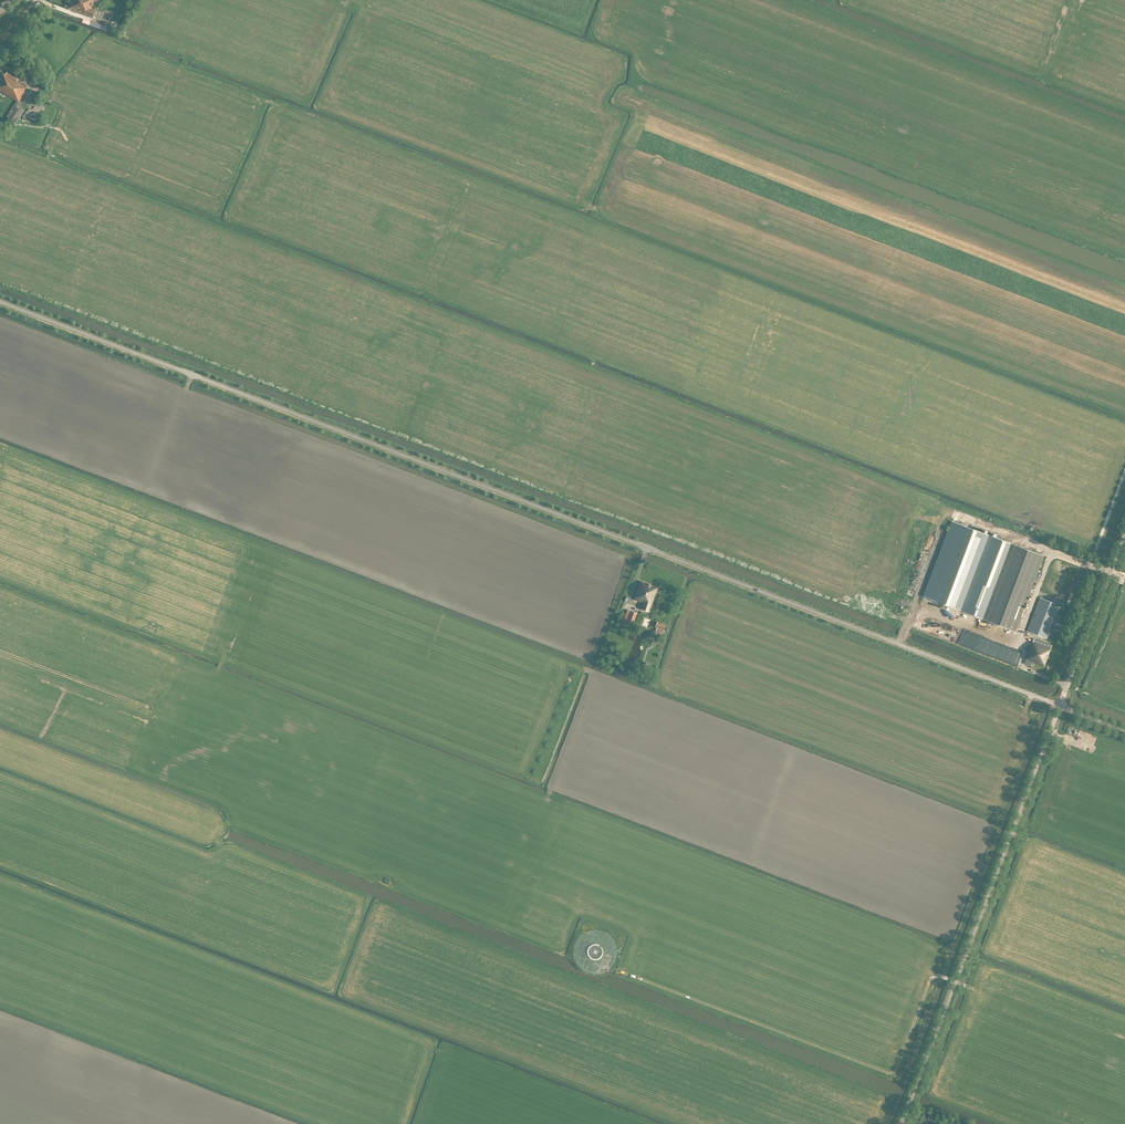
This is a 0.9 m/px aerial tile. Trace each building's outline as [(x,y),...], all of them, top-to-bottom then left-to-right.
[(91,9),(91,7),(72,0),(69,9),(93,17),(95,10),(91,9)] [(107,28),(101,25),(90,21),(89,25),(100,29),(105,30),(107,28)] [(0,78),(0,91),(16,101),(6,117),(16,123),(23,111),(16,107),(19,102),(24,92),(23,92),(26,87),(17,82),(19,79),(7,72),(5,75),(2,73),(0,78)] [(1012,544),(952,522),(924,596),(983,619),(1012,544)] [(1043,556),(1044,556),(1012,544),(983,619),(1016,631),(1016,630),(1015,630),(1043,556)] [(642,609),(649,611),(658,587),(641,581),(635,598),(639,599),(639,600),(644,602),(642,609)] [(1060,605),(1040,598),(1027,631),(1048,639),(1060,605)] [(628,610),(623,624),(627,625),(632,627),(637,613),(632,611),(628,610)] [(657,622),(656,627),(657,627),(656,630),(663,633),(666,625),(657,622)] [(1034,638),(1031,646),(1030,646),(1025,659),(1044,666),(1051,649),(1050,649),(1052,645),(1034,638)] [(1014,665),(1019,653),(985,640),(984,643),(986,643),(982,652),(1014,665)] [(605,953),(605,952),(605,950),(604,949),(604,947),(603,946),(602,945),(600,945),(599,944),(597,944),(596,944),(594,945),(593,945),(591,946),(590,947),(590,949),(589,950),(589,952),(589,953),(590,955),(590,956),(591,957),(592,958),(594,959),(595,960),(596,960),(598,960),(599,960),(601,959),(602,958),(603,957),(604,956),(605,955),(605,953)]
